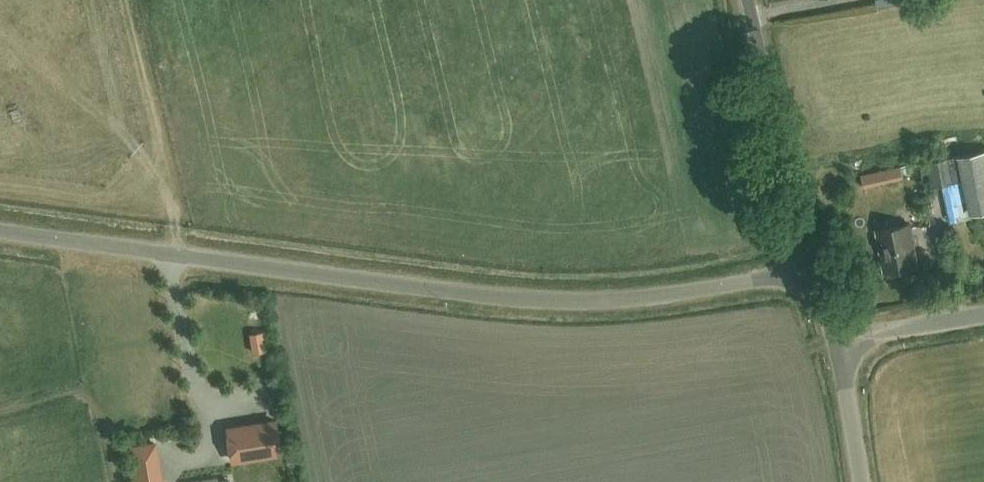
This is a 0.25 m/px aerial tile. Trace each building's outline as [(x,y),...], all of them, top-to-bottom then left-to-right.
[(931,161),(936,187),(968,181),(974,211),(983,209),(983,151),(931,161)] [(903,179),(900,167),(860,176),(863,187),(903,179)] [(884,269),(917,264),(909,223),(877,229),(884,269)] [(262,332),(253,334),(254,342),(252,342),(253,352),(265,350),(262,332)] [(230,455),(279,447),(277,431),(275,423),(226,430),(230,455)] [(136,481),(161,481),(159,467),(135,471),(136,481)]
